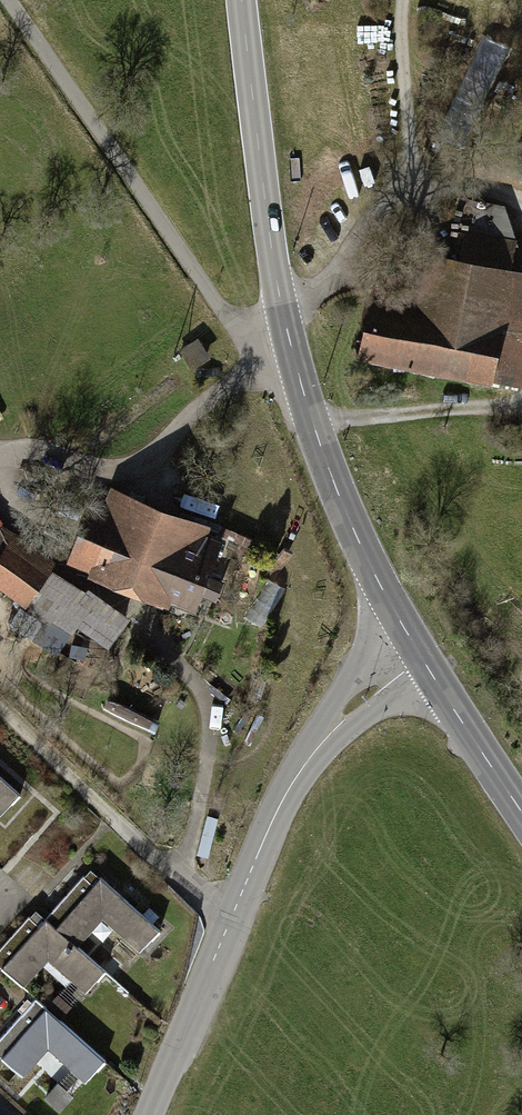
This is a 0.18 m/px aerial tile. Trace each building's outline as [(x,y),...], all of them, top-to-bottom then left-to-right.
[(355,358),(521,390),(521,244),(459,232),(453,264),(423,258),(415,299),(368,290),(355,358)] [(208,359),(194,343),(177,358),(191,374),(208,359)] [(208,526),(112,492),(103,516),(84,510),(65,562),(86,570),(84,577),(162,604),(164,599),(193,610),(217,542),(204,537),(208,526)] [(68,635),(74,626),(103,647),(121,622),(79,591),(83,585),(56,566),(0,525),(0,585),(68,635)] [(0,818),(21,796),(0,777),(0,818)] [(41,925),(73,952),(99,923),(137,957),(157,935),(89,873),(41,925)] [(73,952),(41,925),(31,916),(0,949),(0,970),(20,988),(43,964),(80,998),(99,977),(73,952)] [(0,1041),(0,1057),(21,1076),(45,1049),(84,1083),(102,1063),(33,1003),(0,1041)]
